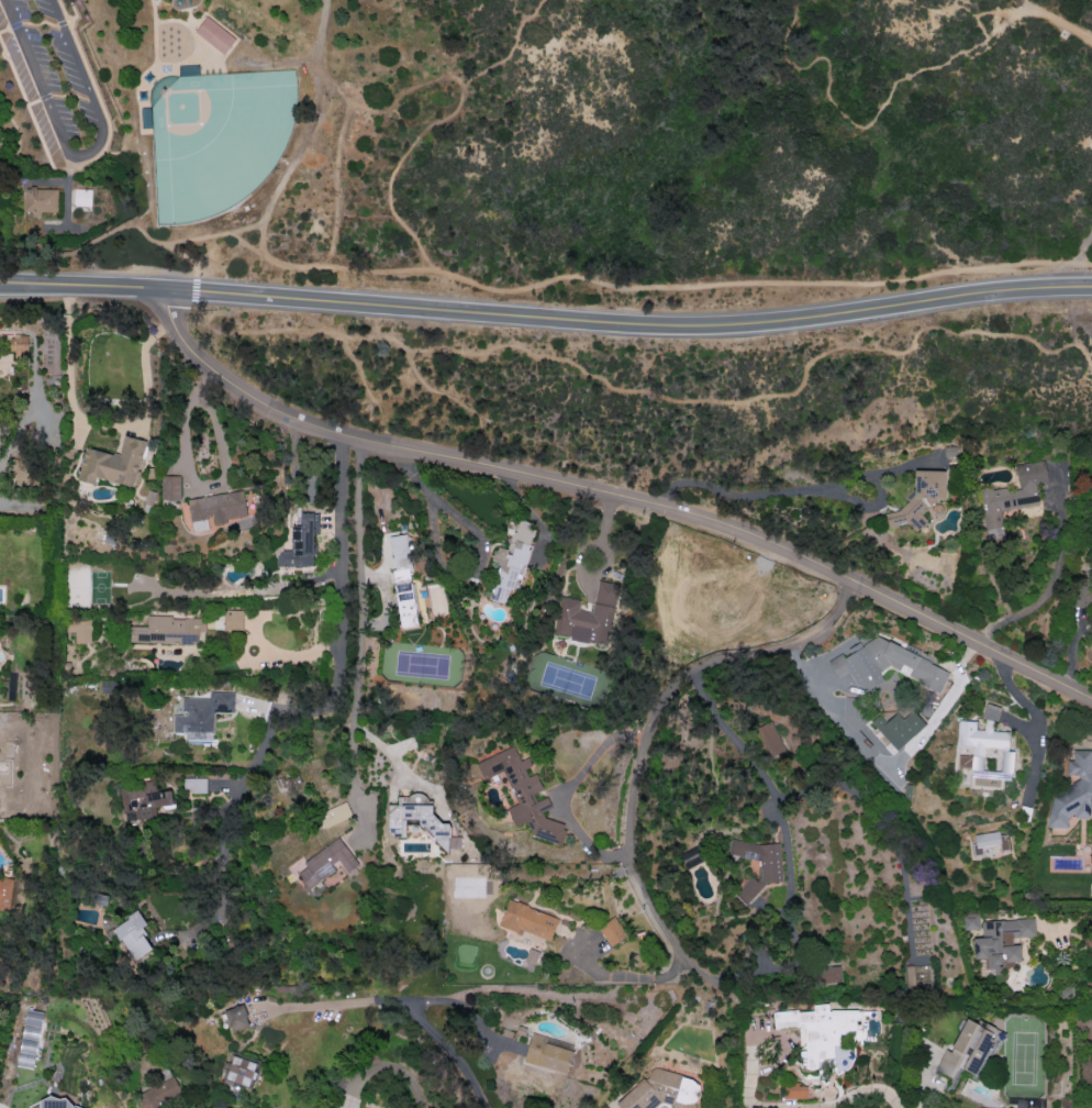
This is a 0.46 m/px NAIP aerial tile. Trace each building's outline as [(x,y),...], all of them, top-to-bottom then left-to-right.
[(196,32),(223,52),(234,38),(207,18),(196,32)] [(57,189),(56,211),(40,210),(40,215),(31,215),(31,211),(24,211),(25,188),(29,188),(29,186),(35,186),(35,188),(57,189)] [(74,188),(91,189),(90,206),(73,204),(74,188)] [(11,336),(11,355),(28,354),(27,335),(11,336)] [(85,448),(78,480),(96,484),(97,478),(136,486),(145,439),(123,435),(119,455),(85,448)] [(1000,511),(1027,508),(1027,511),(1039,510),(1036,485),(1047,483),(1044,460),(1016,464),(1019,486),(980,490),(985,540),(1003,538),(1000,511)] [(946,471),(914,470),(913,510),(885,510),(885,527),(923,527),(923,501),(945,501),(946,471)] [(180,500),(179,475),(161,476),(161,501),(180,500)] [(187,498),(192,531),(208,529),(207,517),(213,516),(213,522),(247,517),(243,491),(187,498)] [(319,513),(299,513),(299,525),(291,525),(291,550),(277,550),(276,566),(312,567),(312,555),(315,555),(315,533),(319,533),(319,513)] [(418,625),(405,534),(388,537),(400,628),(418,625)] [(618,584),(597,581),(592,612),(579,610),(581,600),(561,596),(554,636),(608,645),(618,584)] [(242,629),(243,610),(224,609),(223,629),(242,629)] [(147,617),(147,626),(130,626),(130,643),(198,643),(198,631),(205,631),(205,617),(147,617)] [(68,632),(75,632),(75,643),(91,643),(91,620),(68,620),(68,632)] [(950,670),(876,637),(844,656),(840,654),(827,662),(837,678),(848,672),(856,684),(868,690),(883,680),(878,672),(886,667),(940,692),(950,670)] [(234,692),(209,692),(208,698),(182,697),(181,714),(173,714),(172,736),(213,738),(214,712),(234,713),(234,692)] [(1000,707),(986,703),(983,717),(997,720),(1000,707)] [(925,724),(912,710),(902,719),(896,712),(886,722),(879,714),(870,722),(897,751),(925,724)] [(957,720),(956,745),(972,746),(971,756),(958,755),(958,767),(972,768),(971,777),(999,779),(1011,780),(1013,751),(1008,751),(1009,732),(993,731),(993,720),(984,720),(984,730),(975,729),(976,721),(957,720)] [(475,762),(482,780),(503,772),(516,804),(507,808),(514,826),(527,821),(533,836),(563,844),(566,832),(562,823),(541,817),(543,811),(551,807),(547,797),(536,801),(533,793),(542,789),(537,776),(518,771),(531,766),(528,757),(519,761),(514,746),(475,762)] [(1048,827),(1067,827),(1067,816),(1090,817),(1090,806),(1091,806),(1091,782),(1091,750),(1073,750),(1073,760),(1067,760),(1067,777),(1069,777),(1069,792),(1049,792),(1048,827)] [(206,778),(184,778),(184,791),(206,792),(206,778)] [(173,804),(170,789),(159,792),(156,779),(119,786),(126,825),(157,819),(154,807),(173,804)] [(426,795),(397,795),(397,804),(387,804),(388,837),(405,837),(405,826),(434,826),(434,852),(449,852),(449,848),(460,848),(460,837),(450,837),(450,823),(435,823),(435,804),(426,804),(426,795)] [(323,826),(351,819),(347,803),(319,811),(323,826)] [(974,855),(984,854),(984,853),(994,852),(994,853),(1009,851),(1007,837),(1000,837),(999,831),(972,834),(974,855)] [(294,869),(308,889),(340,868),(344,875),(358,866),(340,838),(294,869)] [(779,843),(748,844),(742,839),(728,840),(729,859),(753,857),(759,862),(760,884),(751,876),(734,895),(745,905),(766,882),(782,881),(779,843)] [(705,862),(700,846),(679,852),(684,868),(705,862)] [(14,876),(0,875),(0,909),(9,910),(14,876)] [(550,941),(558,918),(508,899),(498,926),(520,934),(522,930),(550,941)] [(112,927),(132,961),(153,949),(141,928),(146,925),(138,911),(112,927)] [(979,929),(978,913),(963,914),(963,930),(979,929)] [(627,935),(614,916),(598,927),(610,946),(627,935)] [(981,921),(982,938),(972,938),(973,959),(987,958),(988,971),(1004,970),(1004,962),(1021,961),(1019,939),(1035,938),(1034,918),(981,921)] [(825,982),(840,982),(839,966),(824,967),(825,982)] [(223,1010),(230,1032),(249,1027),(243,1004),(223,1010)] [(802,1026),(805,1069),(818,1068),(817,1059),(833,1058),(833,1072),(855,1070),(852,1030),(862,1030),(861,1009),(828,1011),(828,1004),(813,1004),(813,1010),(773,1012),(774,1027),(802,1026)] [(35,1068),(41,1012),(24,1010),(18,1067),(35,1068)] [(958,1067),(976,1075),(995,1033),(965,1019),(949,1051),(945,1049),(936,1070),(953,1078),(958,1067)] [(524,1064),(567,1073),(572,1049),(544,1043),(546,1036),(530,1033),(524,1064)] [(252,1087),(260,1061),(231,1052),(223,1078),(252,1087)] [(619,1107),(649,1107),(657,1101),(666,1103),(671,1107),(694,1107),(699,1086),(691,1077),(651,1068),(648,1080),(641,1079),(615,1104),(619,1107)] [(163,1104),(182,1096),(174,1077),(135,1094),(136,1107),(163,1107),(163,1104)] [(807,1099),(807,1083),(785,1083),(785,1098),(807,1099)]
